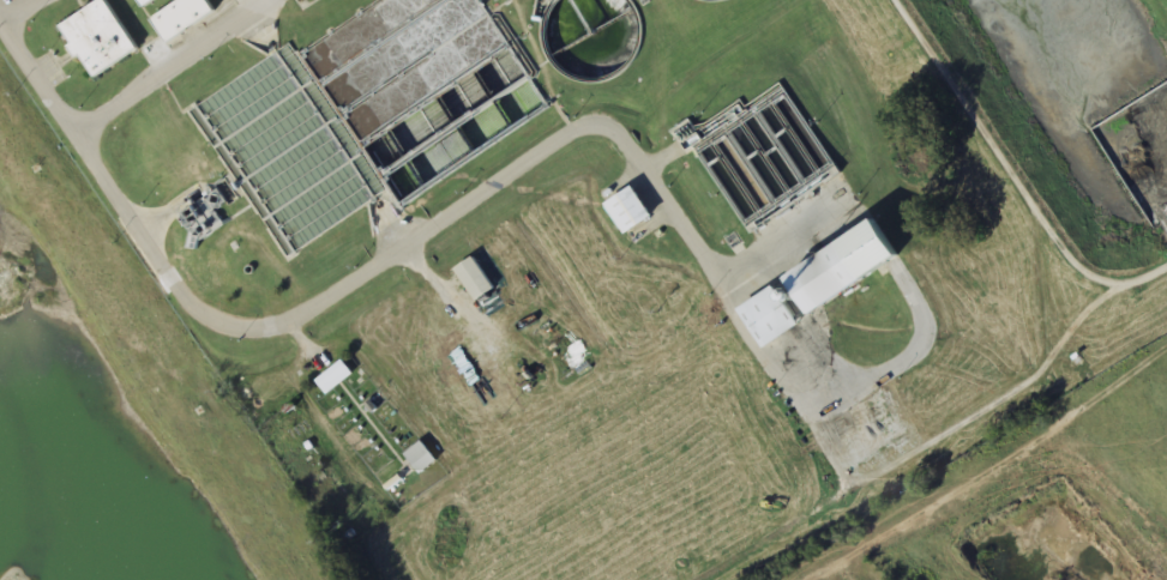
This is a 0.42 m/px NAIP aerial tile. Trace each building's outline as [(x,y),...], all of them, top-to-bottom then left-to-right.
[(60,26),(93,78),(137,50),(105,0),(101,0),(60,26)] [(164,42),(214,14),(206,0),(181,0),(150,17),(164,42)] [(558,72),(587,83),(588,83),(620,74),(632,43),(633,38),(622,0),(562,0),(561,2),(551,5),(547,15),(546,31),(558,72)] [(402,210),(515,128),(494,98),(445,133),(421,100),(411,107),(391,79),(338,118),(358,146),(347,153),(353,162),(362,155),(402,210)] [(840,175),(779,79),(694,132),(688,122),(681,127),(747,233),(840,175)] [(653,217),(632,187),(605,205),(626,235),(653,217)] [(810,315),(900,260),(876,222),(787,277),(810,315)] [(455,269),(475,301),(494,290),(474,257),(455,269)] [(763,349),(799,328),(775,287),(739,308),(763,349)] [(353,374),(342,360),(316,382),(327,396),(353,374)]
